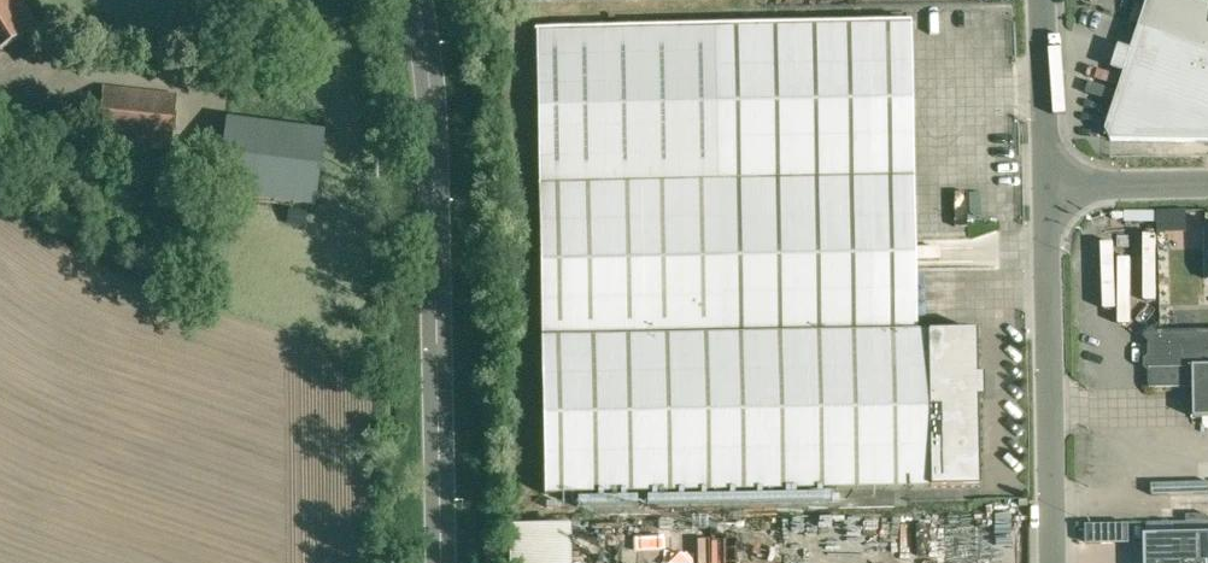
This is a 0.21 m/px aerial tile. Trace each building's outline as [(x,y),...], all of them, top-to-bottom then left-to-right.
[(21,0),(0,0),(0,52),(38,29),(21,0)] [(1106,130),(1111,140),(1207,142),(1207,0),(1148,0),(1106,130)] [(541,185),(546,493),(980,486),(978,331),(928,332),(928,333),(915,333),(875,334),(869,23),(722,25),(538,28),(541,185)] [(176,95),(103,87),(97,143),(170,150),(176,95)] [(323,132),(227,120),(218,193),(314,206),(323,132)] [(1188,232),(1188,210),(1159,211),(1159,232),(1188,232)] [(1160,330),(1154,326),(1145,337),(1149,342),(1151,387),(1195,386),(1196,417),(1207,417),(1207,329),(1160,330)] [(510,525),(510,562),(564,562),(563,525),(510,525)] [(1146,534),(1146,562),(1207,562),(1207,533),(1146,534)]
